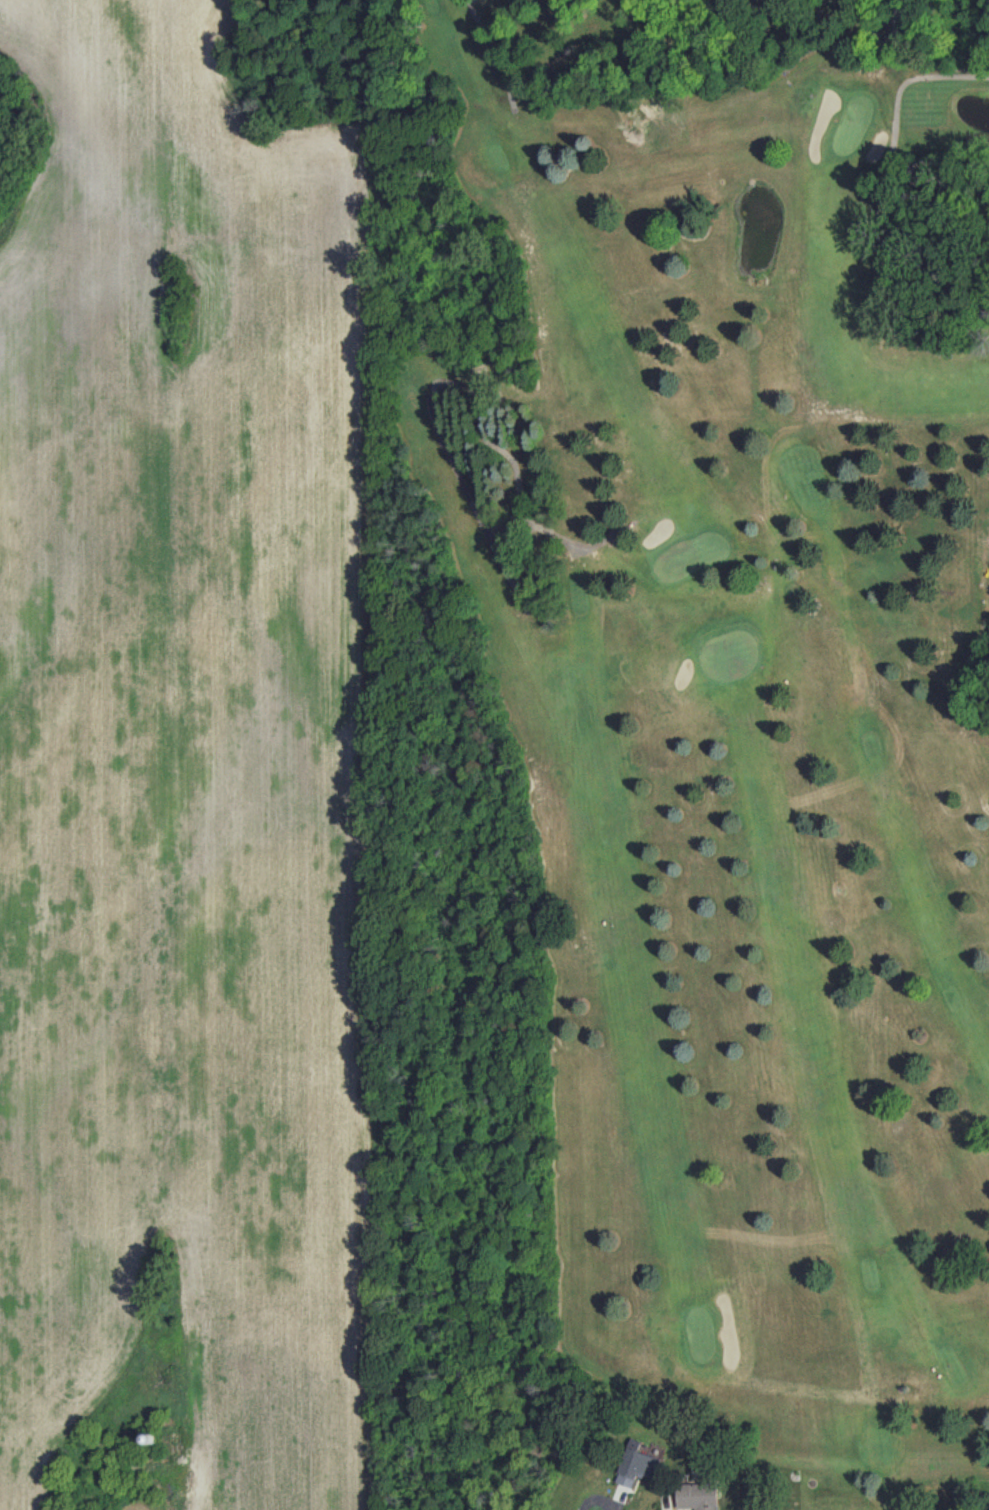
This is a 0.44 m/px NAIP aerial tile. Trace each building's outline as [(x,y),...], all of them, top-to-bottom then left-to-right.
[(634,1488),(639,1474),(654,1479),(661,1457),(639,1450),(642,1441),(631,1437),(616,1482),(634,1488)] [(719,1483),(677,1484),(678,1507),(695,1507),(695,1509),(720,1509),(719,1483)]
